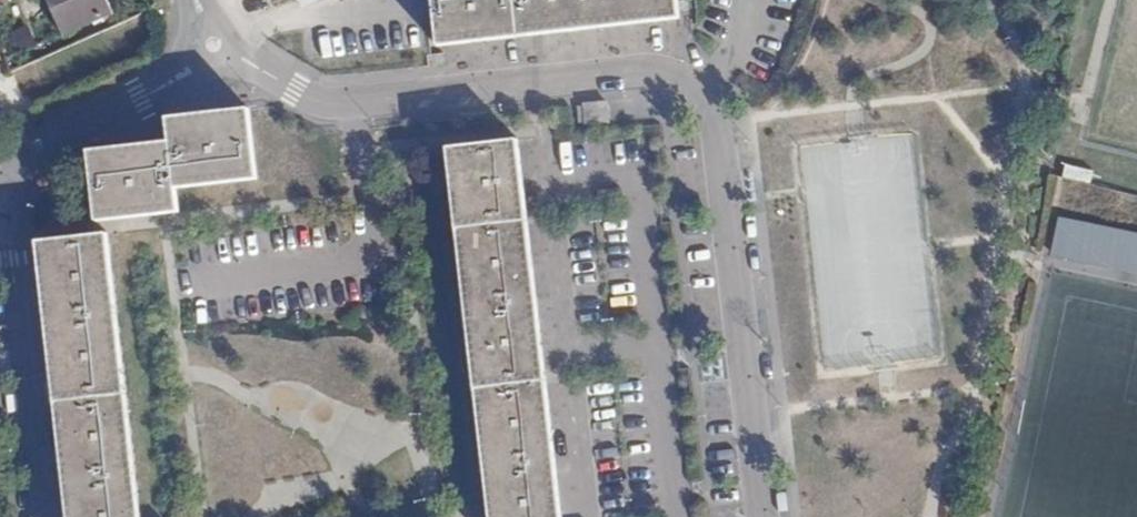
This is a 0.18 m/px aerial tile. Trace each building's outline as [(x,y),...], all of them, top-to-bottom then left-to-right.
[(112,13),(106,0),(48,0),(64,35),(112,13)] [(445,44),(679,17),(677,0),(433,0),(437,44),(445,44)] [(586,124),(610,120),(607,101),(584,104),(586,124)] [(170,142),(89,151),(96,220),(178,211),(175,187),(256,178),(248,109),(167,118),(170,142)] [(517,141),(448,148),(491,516),(560,516),(517,141)] [(1060,218),(1053,254),(1136,272),(1136,233),(1060,218)] [(37,242),(69,516),(139,516),(107,234),(37,242)] [(903,302),(820,310),(826,369),(936,358),(929,288),(901,291),(903,302)]
